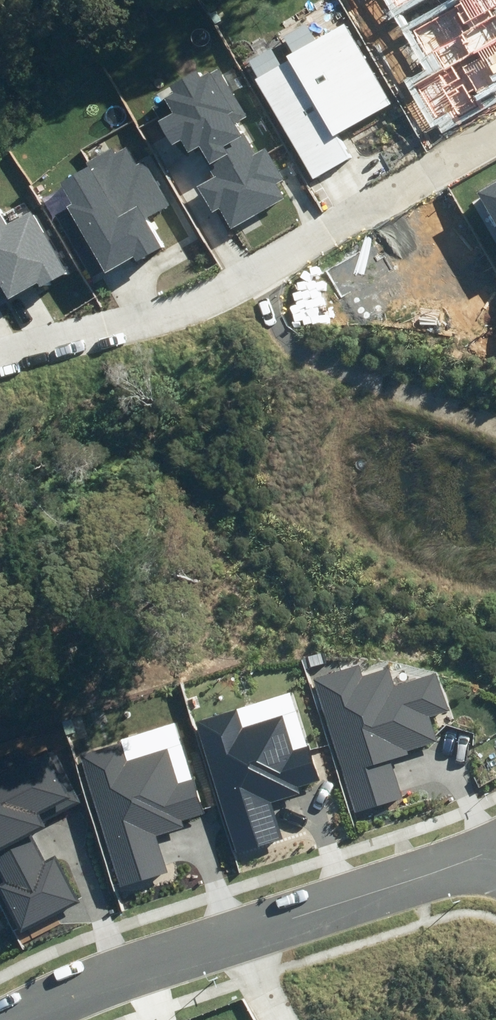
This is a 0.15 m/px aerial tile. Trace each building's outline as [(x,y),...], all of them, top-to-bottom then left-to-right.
[(435,121),(451,112),(455,120),(481,106),(477,98),(495,88),(495,79),(493,75),(495,73),(495,0),(460,0),(408,29),(431,71),(413,81),(435,121)] [(255,79),(313,179),(350,158),(336,134),(391,103),(345,24),(316,41),(307,24),(247,59),(258,77),(255,79)] [(218,209),(230,229),(283,199),(275,185),(284,180),(265,147),(255,153),(244,134),(242,135),(235,123),(247,116),(219,67),(201,77),(197,70),(171,85),(176,93),(164,100),(171,113),(157,121),(171,146),(181,140),(188,153),(200,147),(212,168),(209,170),(213,177),(196,187),(211,213),(218,209)] [(66,207),(105,274),(132,258),(135,262),(161,247),(145,219),(169,205),(143,160),(136,164),(126,147),(113,154),(111,150),(87,163),(89,167),(61,183),(73,203),(66,207)] [(478,193),(495,225),(495,183),(478,193)] [(40,289),(67,272),(31,212),(7,226),(0,215),(0,286),(8,299),(36,282),(40,289)] [(315,677),(355,812),(402,799),(390,759),(408,754),(406,748),(436,739),(430,716),(449,711),(438,673),(394,686),(389,667),(360,675),(357,665),(315,677)] [(195,722),(236,853),(282,839),(270,802),(299,793),(297,786),(319,779),(309,746),(294,751),(283,716),(243,728),(237,709),(195,722)] [(81,756),(121,887),(167,873),(156,836),(184,827),(181,820),(203,813),(176,722),(120,739),(122,744),(81,756)] [(21,932),(78,904),(55,856),(44,862),(31,835),(46,828),(43,821),(82,802),(54,745),(0,771),(0,874),(5,885),(0,887),(0,889),(21,932)]
